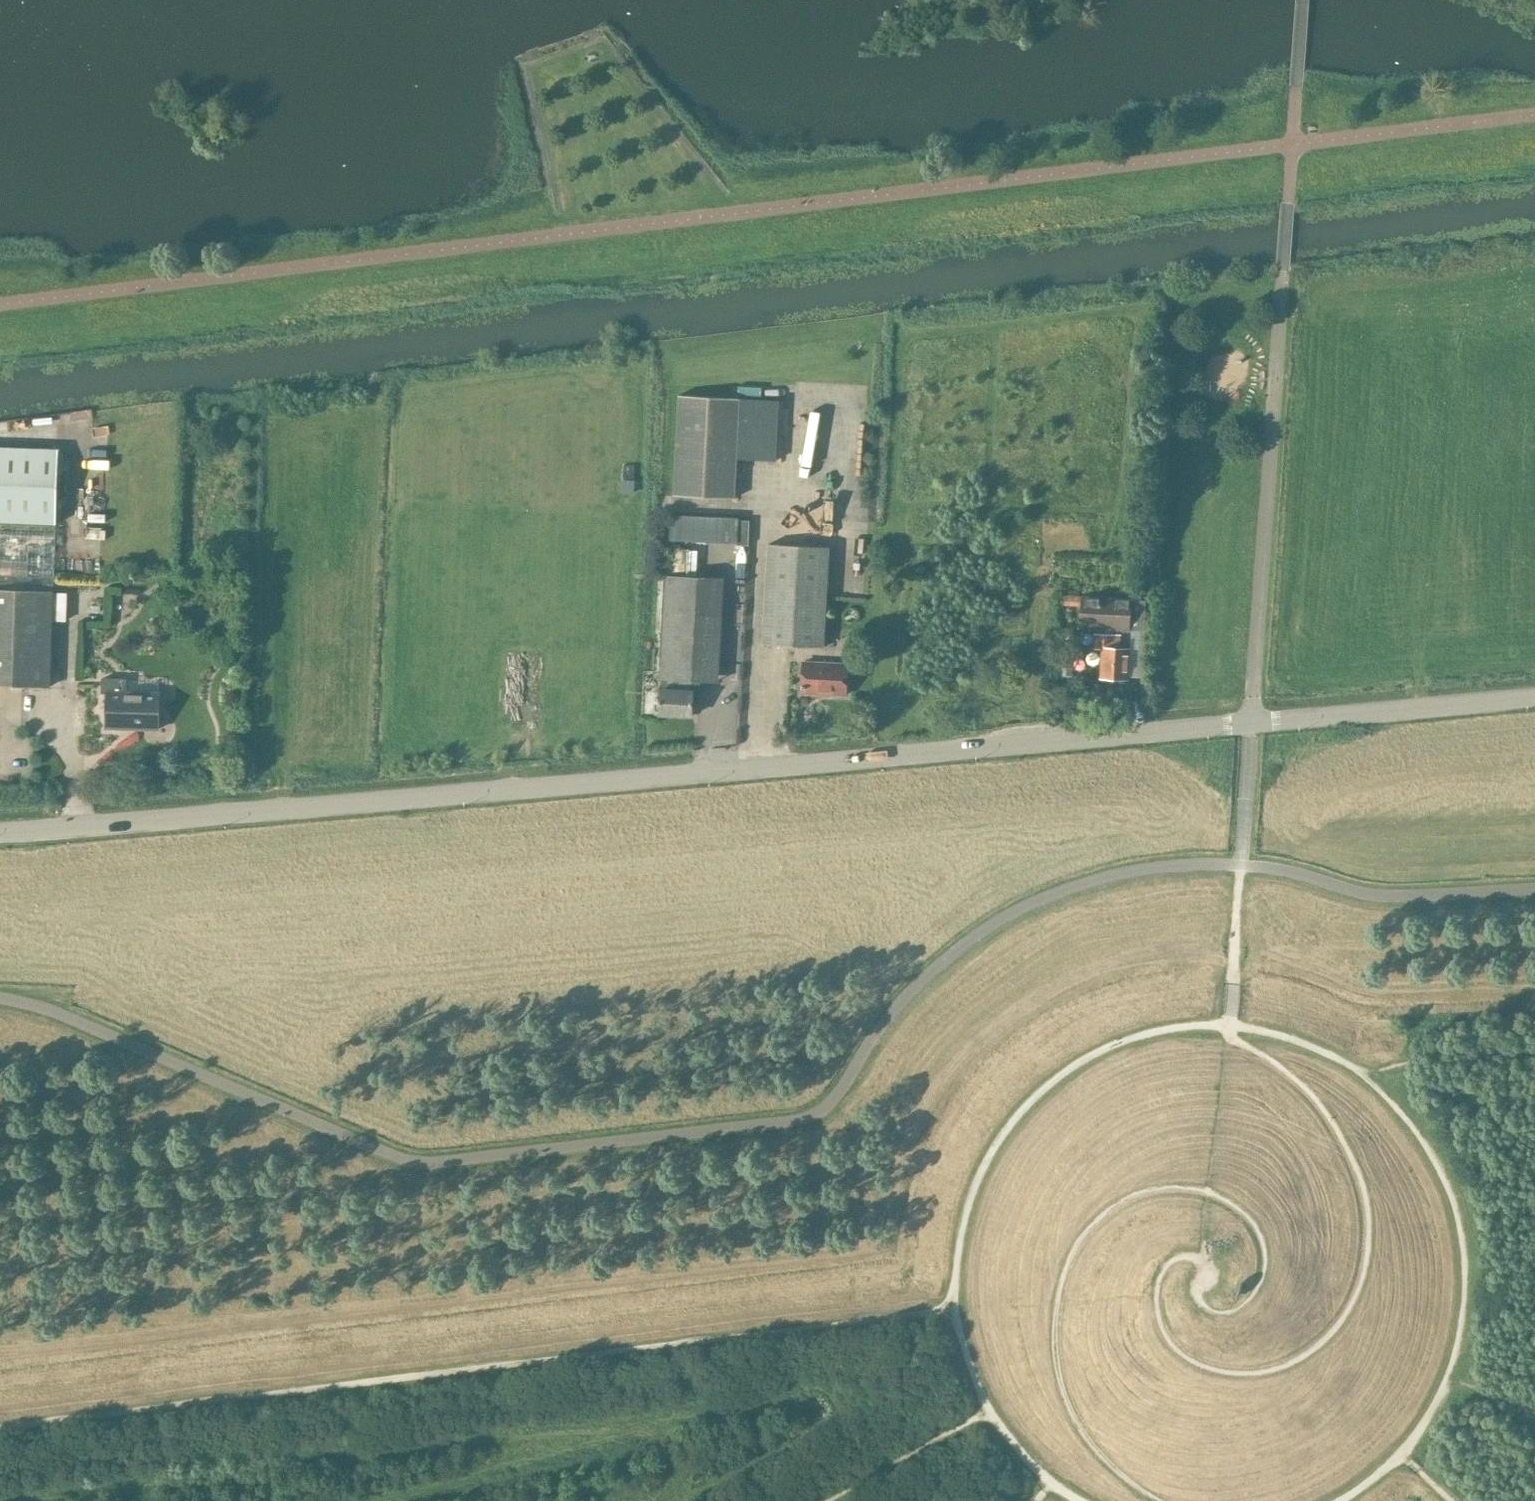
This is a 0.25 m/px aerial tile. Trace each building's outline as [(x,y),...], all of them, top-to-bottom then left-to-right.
[(736,458),(739,398),(679,395),(674,495),(734,498),(736,458)] [(778,400),(739,398),(736,458),(775,461),(778,400)] [(56,523),(58,449),(0,447),(0,521),(56,523)] [(54,580),(56,526),(0,524),(0,579),(54,580)] [(823,647),(828,547),(768,544),(763,644),(823,647)] [(718,681),(723,578),(665,575),(660,677),(662,678),(662,690),(659,690),(658,714),(692,715),(693,692),(680,691),(681,679),(718,681)] [(54,580),(0,579),(0,685),(49,687),(51,620),(65,620),(66,593),(52,593),(52,590),(54,590),(54,580)] [(1147,631),(1149,600),(1056,595),(1056,604),(1081,605),(1080,627),(1098,628),(1098,634),(1094,634),(1094,648),(1101,648),(1100,678),(1128,679),(1131,630),(1147,631)] [(845,694),(847,664),(803,662),(801,692),(845,694)] [(158,729),(159,693),(125,692),(126,679),(102,678),(102,693),(107,693),(106,728),(107,728),(107,726),(137,727),(137,728),(158,729)]
